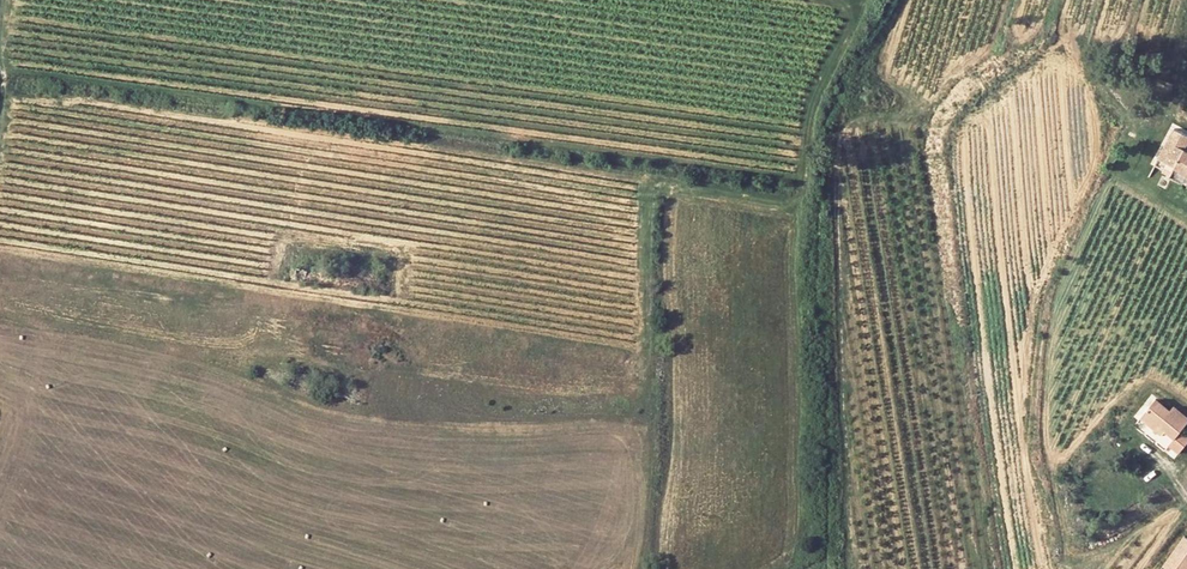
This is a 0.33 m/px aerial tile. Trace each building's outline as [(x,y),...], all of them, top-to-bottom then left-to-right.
[(1165,141),(1150,168),(1168,177),(1173,168),(1186,175),(1186,152),(1165,141)] [(1169,436),(1164,441),(1176,448),(1185,439),(1175,430),(1184,421),(1169,406),(1165,410),(1151,397),(1136,413),(1148,426),(1153,421),(1160,427),(1169,436)] [(1148,426),(1155,432),(1160,427),(1153,421),(1148,426)] [(1172,453),(1176,448),(1164,441),(1162,443),(1172,453)] [(1184,538),(1163,567),(1166,568),(1186,568),(1186,539),(1184,538)]
